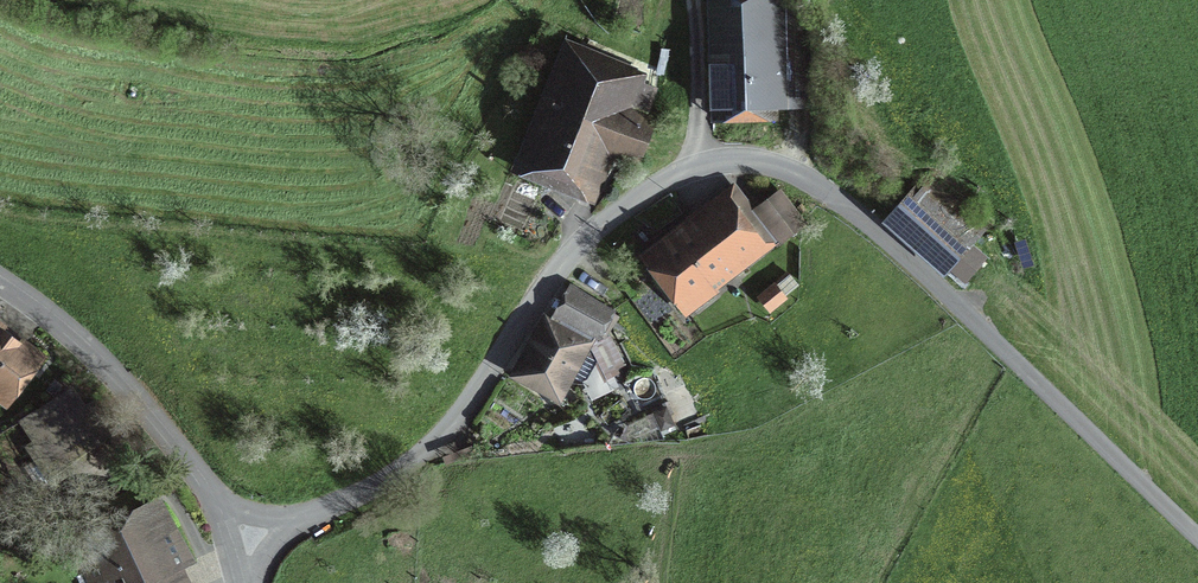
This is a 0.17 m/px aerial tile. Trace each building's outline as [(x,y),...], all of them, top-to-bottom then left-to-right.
[(710,7),(711,61),(725,61),(727,108),(793,105),(791,67),(776,67),(775,59),(766,60),(765,20),(784,19),(784,0),(749,0),(749,5),(710,7)] [(580,45),(568,40),(521,160),(587,186),(629,80),(575,59),(580,45)] [(968,239),(917,193),(892,220),(960,283),(980,260),(963,245),(968,239)] [(762,210),(783,239),(805,223),(784,194),(762,210)] [(684,297),(678,301),(686,312),(715,290),(707,280),(740,256),(742,258),(764,242),(734,201),(655,258),(684,297)] [(613,312),(570,288),(525,371),(558,389),(582,343),(565,334),(571,324),(596,337),(613,312)] [(777,293),(761,306),(773,320),(788,307),(777,293)] [(35,359),(0,333),(0,393),(6,397),(35,359)] [(67,459),(111,431),(95,406),(31,446),(52,480),(72,467),(67,459)] [(73,541),(88,572),(76,577),(79,582),(179,582),(142,508),(73,541)]
